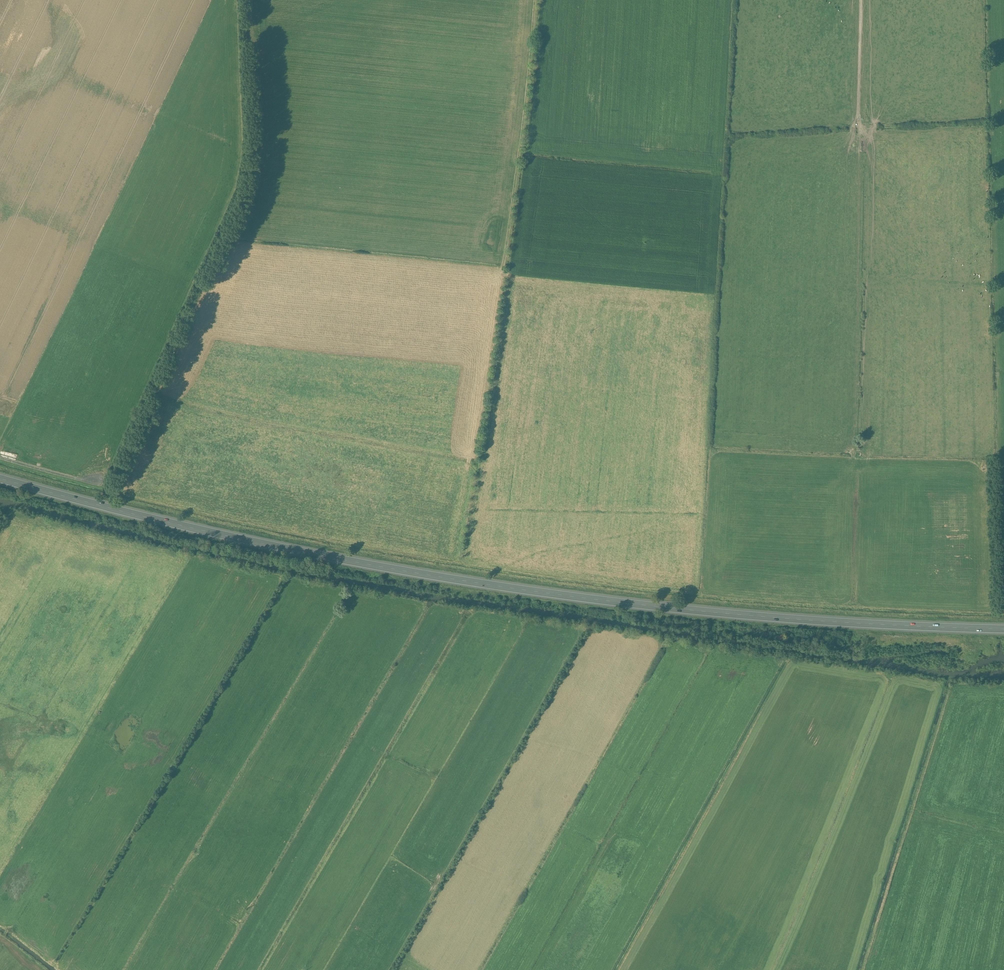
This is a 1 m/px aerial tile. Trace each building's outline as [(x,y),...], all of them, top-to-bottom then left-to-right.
[(18,455),(0,450),(0,455),(17,460),(18,455)]
